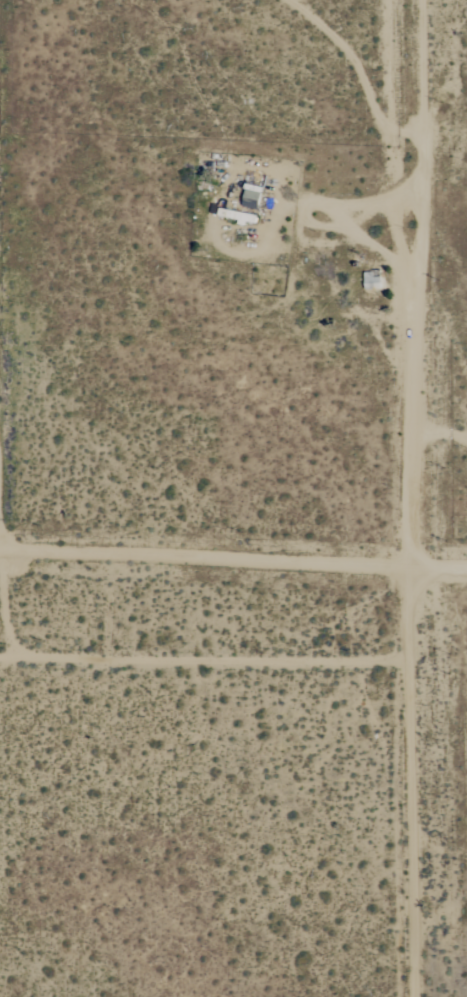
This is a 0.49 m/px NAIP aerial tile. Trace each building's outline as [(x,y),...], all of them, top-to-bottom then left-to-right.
[(261,194),(246,190),(242,206),(257,210),(261,194)]
